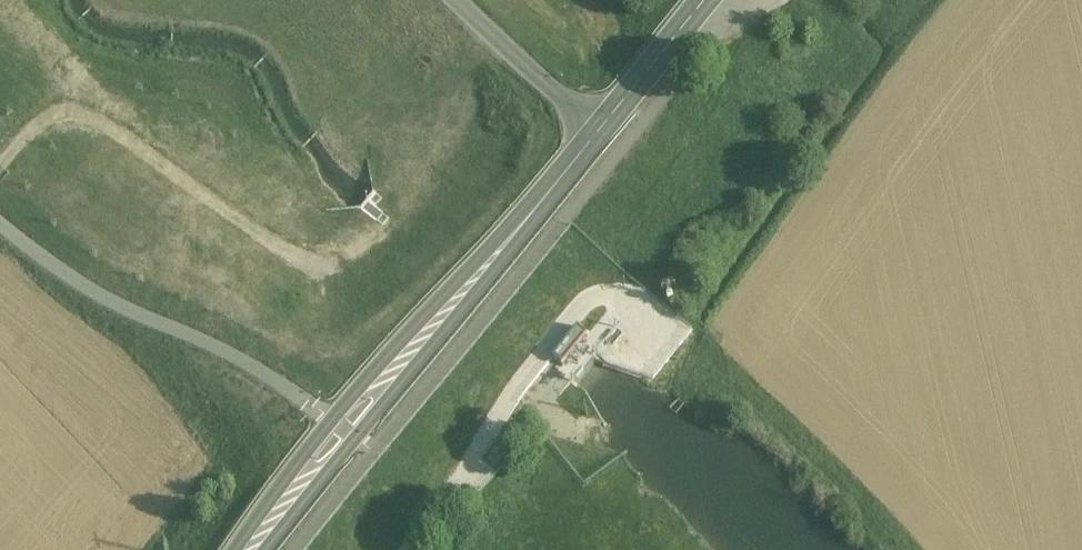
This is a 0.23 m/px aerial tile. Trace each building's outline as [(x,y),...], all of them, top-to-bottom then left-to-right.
[(582,338),(570,329),(548,356),(560,366),(582,338)]
